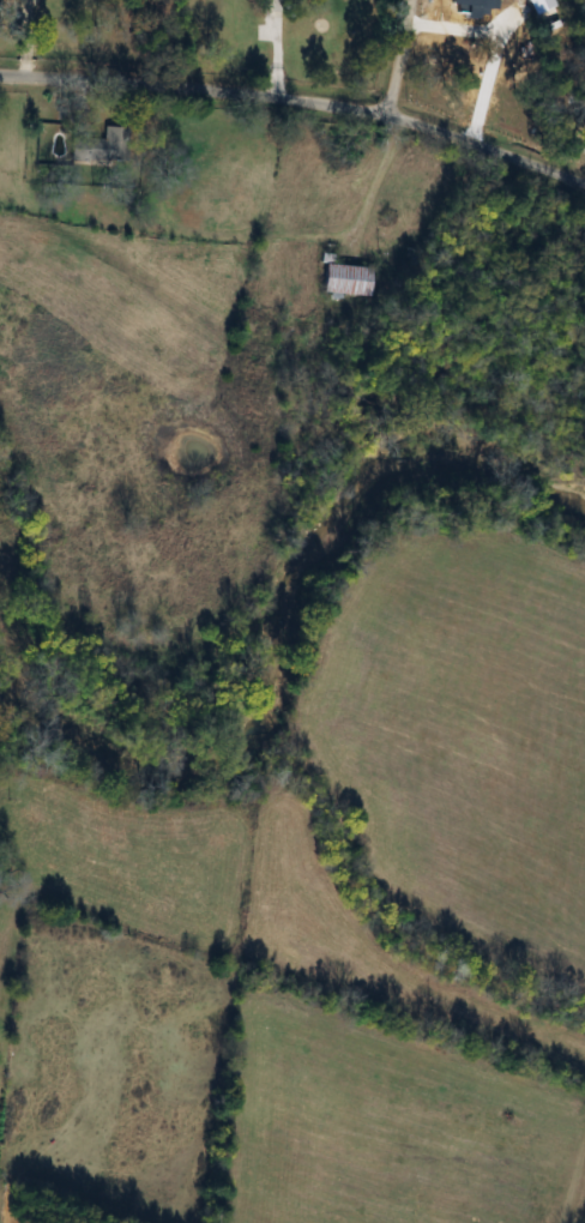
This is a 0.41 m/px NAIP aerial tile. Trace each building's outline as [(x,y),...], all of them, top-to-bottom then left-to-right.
[(103,141),(68,138),(66,162),(122,165),(124,128),(104,127),(103,141)] [(317,295),(366,299),(369,270),(332,267),(333,257),(321,256),(317,295)]
